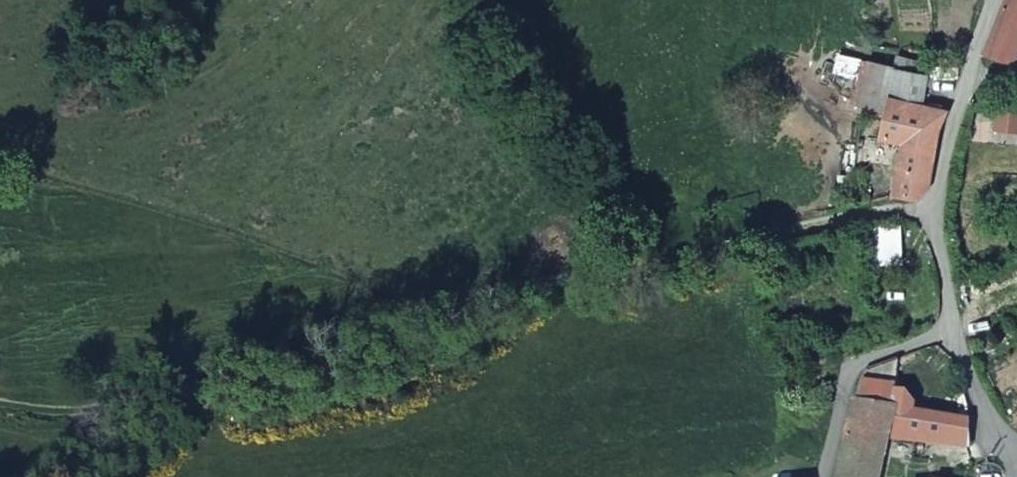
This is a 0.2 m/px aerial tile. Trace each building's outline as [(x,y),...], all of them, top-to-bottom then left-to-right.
[(984,57),(1016,71),(1016,0),(1007,0),(984,57)] [(880,94),(914,101),(919,75),(891,69),(894,54),(865,49),(854,104),(877,109),(880,94)] [(921,59),(894,54),(891,69),(919,75),(921,59)] [(938,129),(945,108),(914,101),(880,94),(877,109),(872,136),(898,142),(888,193),(915,197),(923,187),(929,177),(938,129)] [(1015,117),(991,110),(985,130),(1010,137),(1015,117)] [(880,442),(887,414),(848,410),(828,476),(872,476),(880,442)] [(957,422),(887,414),(880,442),(959,449),(957,422)]
